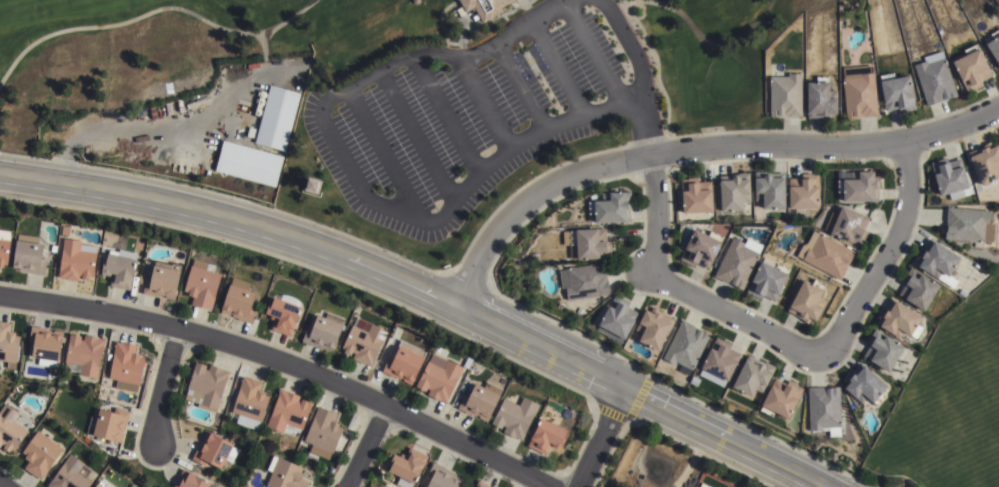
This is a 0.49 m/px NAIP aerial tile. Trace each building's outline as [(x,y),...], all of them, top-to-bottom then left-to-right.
[(464,12),(457,0),(518,0),(501,10),(503,14),(484,25),(475,9),(472,10),(471,8),(464,12)] [(990,32),(998,26),(998,63),(985,40),(992,35),(990,32)] [(963,48),(975,42),(977,45),(991,73),(979,79),(982,85),(973,89),(972,87),(967,90),(956,66),(958,65),(954,57),(964,51),(963,48)] [(923,56),(941,50),(943,56),(944,56),(956,94),(926,103),(914,64),(924,60),(923,56)] [(870,64),(871,71),(873,71),(876,114),(846,116),(842,66),(870,64)] [(787,74),(787,71),(799,71),(800,114),(769,114),(769,74),(787,74)] [(906,72),(908,81),(909,81),(914,106),(908,108),(908,109),(899,110),(898,106),(885,108),(879,78),(906,72)] [(816,76),(827,76),(827,81),(828,81),(829,90),(835,90),(835,110),(830,110),(830,117),(825,117),(825,116),(806,116),(805,79),(816,79),(816,76)] [(269,83),(299,91),(284,150),(254,142),(269,83)] [(247,135),(246,135),(248,125),(255,127),(251,140),(246,139),(247,135)] [(282,154),(274,186),(213,170),(221,138),(282,154)] [(996,142),(998,149),(998,168),(998,170),(998,173),(981,181),(969,153),(980,148),(979,146),(987,143),(988,145),(996,142)] [(936,160),(937,164),(948,160),(950,168),(961,164),(967,185),(939,193),(930,162),(936,160)] [(843,176),(860,175),(860,168),(874,167),(874,175),(880,175),(880,180),(878,180),(878,200),(872,200),(872,198),(844,199),(843,191),(837,191),(837,178),(843,178),(843,176)] [(751,200),(742,200),(743,207),(721,209),(719,178),(730,177),(730,172),(749,171),(749,176),(751,200)] [(785,206),(763,206),(762,199),(755,199),(754,175),(763,175),(763,171),(784,171),(784,174),(785,206)] [(801,183),(801,172),(819,172),(819,205),(790,206),(789,183),(801,183)] [(697,176),(697,179),(711,179),(712,209),(682,210),(681,188),(682,188),(682,176),(697,176)] [(593,198),(608,197),(607,189),(622,188),(622,190),(629,189),(629,201),(628,201),(629,219),(594,221),(594,212),(588,212),(587,202),(593,202),(593,198)] [(842,203),(862,212),(862,213),(868,216),(863,228),(867,230),(861,245),(824,228),(832,211),(838,213),(842,203)] [(944,237),(946,205),(989,208),(988,221),(993,222),(992,241),(983,240),(944,237)] [(710,229),(723,235),(707,267),(695,261),(693,265),(678,258),(694,225),(708,232),(710,229)] [(574,227),(595,226),(595,227),(605,227),(606,240),(609,240),(610,256),(576,258),(575,243),(570,243),(569,229),(574,229),(574,227)] [(2,266),(0,266),(0,227),(11,229),(6,263),(3,263),(2,266)] [(856,251),(852,259),(850,258),(840,278),(802,259),(808,247),(810,248),(819,232),(856,251)] [(747,237),(762,245),(758,252),(760,253),(756,261),(755,261),(742,288),(714,275),(732,236),(744,242),(747,237)] [(44,242),(41,258),(46,258),(44,273),(19,269),(19,267),(12,266),(16,237),(44,242)] [(80,239),(81,242),(97,244),(92,276),(89,275),(88,279),(81,278),(81,274),(78,274),(78,279),(58,277),(63,237),(80,239)] [(919,255),(924,248),(926,249),(933,239),(959,255),(948,274),(957,279),(953,286),(917,264),(922,257),(919,255)] [(129,289),(110,285),(111,275),(101,273),(103,263),(105,263),(107,252),(118,254),(119,249),(136,252),(135,257),(129,289)] [(193,258),(214,264),(212,271),(220,274),(209,309),(190,303),(192,295),(187,293),(188,291),(183,290),(190,264),(191,264),(193,258)] [(774,300),(761,294),(760,297),(746,291),(761,259),(775,266),(777,261),(789,267),(787,271),(774,300)] [(179,269),(174,299),(141,292),(144,277),(148,278),(152,262),(179,269)] [(603,262),(608,293),(567,300),(565,286),(561,287),(559,269),(603,262)] [(911,266),(938,283),(922,308),(898,293),(905,282),(901,280),(906,272),(907,271),(911,266)] [(815,277),(825,283),(819,296),(825,299),(815,318),(808,314),(806,318),(788,309),(804,277),(812,282),(815,277)] [(231,316),(232,313),(229,311),(228,315),(219,312),(229,283),(253,291),(249,305),(254,307),(249,322),(237,318),(231,316)] [(961,288),(967,292),(964,296),(958,292),(961,288)] [(300,306),(289,335),(270,328),(274,319),(269,317),(270,314),(264,312),(267,302),(270,302),(273,296),(300,306)] [(877,317),(880,312),(881,313),(883,309),(884,309),(891,297),(920,315),(909,334),(902,330),(899,335),(892,330),(891,332),(878,324),(881,320),(877,317)] [(608,304),(612,307),(616,300),(634,311),(633,313),(636,314),(623,338),(597,323),(608,304)] [(657,349),(638,339),(645,325),(638,321),(645,307),(651,311),(653,307),(673,317),(671,321),(657,349)] [(327,311),(344,318),(341,323),(343,324),(333,349),(326,347),(325,350),(302,341),(307,326),(311,328),(317,313),(324,316),(327,311)] [(387,330),(370,367),(352,358),(354,352),(351,351),(349,354),(343,351),(344,348),(341,346),(356,316),(387,330)] [(675,360),(674,362),(662,356),(682,318),(709,333),(687,374),(678,370),(681,363),(675,360)] [(15,362),(0,360),(0,320),(10,321),(9,330),(15,331),(15,335),(18,335),(15,362)] [(29,341),(31,325),(42,327),(42,328),(51,330),(50,333),(52,333),(53,329),(63,331),(62,335),(58,359),(57,366),(37,364),(38,357),(32,356),(34,342),(29,341)] [(866,341),(874,327),(903,344),(888,370),(862,355),(869,343),(866,341)] [(64,361),(69,332),(81,334),(80,338),(83,339),(84,334),(99,336),(99,337),(104,338),(96,378),(79,374),(79,372),(68,370),(70,362),(64,361)] [(723,386),(699,374),(702,367),(701,366),(715,336),(721,339),(722,338),(731,343),(729,346),(740,352),(737,360),(727,379),(726,379),(723,386)] [(136,391),(115,387),(117,379),(109,377),(115,340),(122,342),(122,341),(136,344),(134,352),(140,353),(139,356),(144,357),(138,383),(136,391)] [(424,357),(410,385),(381,371),(388,357),(392,359),(399,344),(424,357)] [(433,352),(463,367),(445,403),(427,394),(430,389),(426,387),(425,391),(415,386),(433,352)] [(767,361),(774,365),(765,384),(763,383),(760,390),(755,388),(751,395),(732,385),(746,357),(757,362),(758,360),(765,364),(767,361)] [(205,364),(204,368),(207,368),(209,364),(229,370),(214,412),(196,407),(197,403),(184,399),(194,361),(205,364)] [(862,364),(885,384),(871,400),(866,395),(860,401),(843,386),(848,380),(847,378),(852,372),(854,373),(862,364)] [(231,411),(242,375),(248,378),(249,377),(261,381),(259,389),(264,391),(263,394),(269,396),(256,430),(235,422),(238,413),(231,411)] [(783,389),(788,379),(803,386),(788,417),(774,410),(771,416),(759,410),(762,404),(762,403),(775,377),(780,379),(776,386),(783,389)] [(467,397),(475,382),(500,394),(487,422),(457,409),(463,395),(467,397)] [(18,393),(15,386),(20,383),(23,390),(18,393)] [(111,385),(109,397),(98,395),(101,383),(111,385)] [(839,385),(841,428),(810,430),(808,387),(839,385)] [(266,426),(279,388),(285,391),(285,390),(299,395),(297,400),(300,401),(301,398),(308,401),(307,404),(309,406),(299,432),(295,431),(293,436),(282,432),(266,426)] [(519,405),(523,396),(538,404),(521,440),(503,431),(505,426),(502,424),(501,427),(491,423),(503,398),(519,405)] [(3,454),(0,451),(0,409),(4,403),(19,413),(14,421),(27,430),(12,451),(10,449),(8,451),(6,450),(3,454)] [(303,440),(317,405),(337,413),(334,420),(339,422),(337,425),(342,427),(329,459),(308,450),(310,444),(303,440)] [(100,407),(114,410),(115,406),(130,410),(121,442),(86,432),(91,415),(97,417),(100,407)] [(567,430),(564,437),(567,439),(561,449),(551,444),(546,455),(528,446),(542,418),(567,430)] [(198,447),(201,441),(203,442),(204,439),(202,438),(207,429),(232,443),(232,444),(238,449),(231,462),(223,460),(219,468),(207,461),(204,466),(190,459),(196,446),(198,447)] [(63,448),(40,480),(23,468),(28,460),(24,457),(26,454),(21,451),(37,430),(63,448)] [(413,482),(410,486),(403,486),(395,483),(399,475),(385,469),(387,465),(390,466),(394,459),(391,458),(394,452),(406,459),(411,450),(414,452),(415,449),(427,455),(414,483),(413,482)] [(98,474),(88,486),(47,486),(46,486),(69,453),(98,474)] [(308,482),(306,486),(267,486),(265,486),(277,456),(302,467),(300,472),(302,473),(300,478),(308,482)] [(177,486),(176,486),(171,486),(183,468),(217,486),(179,486),(177,486)] [(461,480),(457,486),(426,486),(435,468),(441,471),(442,469),(450,474),(449,475),(451,476),(452,476),(461,480)] [(107,484),(105,486),(95,486),(98,482),(100,479),(107,484)] [(477,479),(492,486),(474,486),(477,479)]
